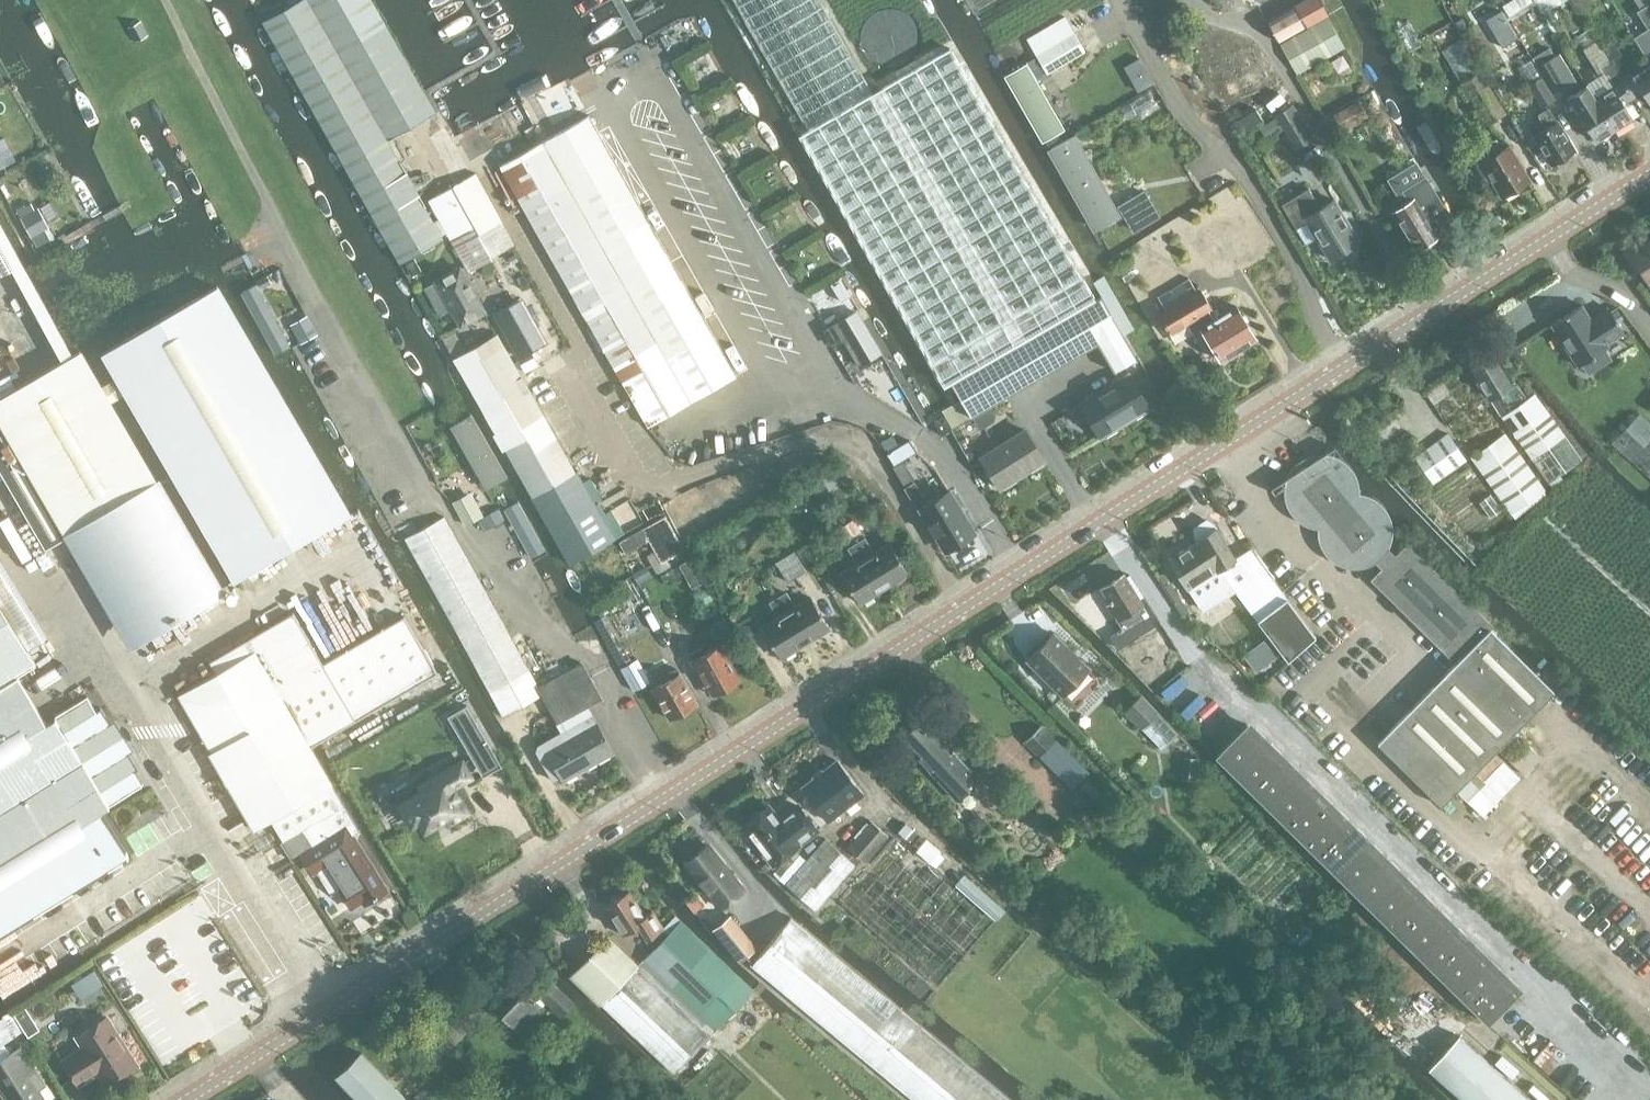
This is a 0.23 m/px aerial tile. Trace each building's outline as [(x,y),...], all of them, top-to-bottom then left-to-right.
[(435,112),(371,0),(297,0),(262,20),(399,263),(443,238),(387,139),(409,127),(435,112)] [(807,129),(872,92),(819,0),(733,0),(807,129)] [(1319,0),(1304,0),(1267,21),(1278,40),(1327,13),(1319,0)] [(1640,8),(1649,24),(1649,2),(1640,8)] [(1328,17),(1280,44),(1296,74),(1344,47),(1328,17)] [(1649,62),(1649,64),(1649,25),(1632,36),(1649,62)] [(1587,29),(1576,36),(1583,47),(1594,40),(1587,29)] [(1047,73),(1085,50),(1074,32),(1036,55),(1047,73)] [(1462,38),(1442,50),(1486,124),(1505,112),(1462,38)] [(1613,42),(1602,48),(1609,60),(1620,53),(1613,42)] [(1249,44),(1226,57),(1234,72),(1251,102),(1252,103),(1274,90),(1249,44)] [(807,129),(800,134),(945,384),(950,381),(953,380),(1018,342),(1094,298),(1083,279),(952,52),(949,47),(872,92),(807,129)] [(1141,54),(1126,63),(1139,88),(1155,79),(1141,54)] [(1555,97),(1572,87),(1554,55),(1536,65),(1555,97)] [(1642,91),(1649,104),(1649,64),(1649,62),(1632,74),(1629,69),(1620,75),(1630,92),(1633,97),(1642,91)] [(1063,128),(1026,64),(1011,73),(1048,137),(1063,128)] [(1633,97),(1630,92),(1620,75),(1609,82),(1611,86),(1593,97),(1613,128),(1632,117),(1623,103),(1633,97)] [(1541,76),(1527,84),(1541,106),(1554,98),(1541,76)] [(1567,97),(1595,140),(1613,129),(1586,85),(1567,97)] [(1275,116),(1260,126),(1268,138),(1283,129),(1293,146),(1311,135),(1293,105),(1275,116)] [(1347,106),(1335,113),(1341,125),(1354,118),(1347,106)] [(1533,133),(1551,164),(1555,162),(1557,163),(1563,160),(1563,157),(1574,150),(1556,120),(1556,121),(1548,107),(1538,113),(1545,126),(1533,133)] [(601,347),(646,424),(734,372),(583,114),(494,166),(601,347)] [(1120,215),(1074,134),(1051,147),(1097,228),(1120,215)] [(1500,193),(1503,192),(1505,195),(1516,189),(1514,186),(1527,178),(1507,144),(1504,146),(1497,135),(1477,147),(1483,158),(1477,161),(1486,178),(1490,176),(1500,193)] [(474,234),(501,219),(474,172),(428,198),(467,269),(487,258),(474,234)] [(1414,248),(1437,234),(1429,221),(1446,210),(1424,175),(1402,189),(1408,200),(1391,210),(1414,248)] [(1309,186),(1282,201),(1296,225),(1305,241),(1316,234),(1330,256),(1358,240),(1333,198),(1320,205),(1309,186)] [(1143,191),(1119,206),(1131,226),(1133,230),(1157,215),(1156,212),(1143,191)] [(37,198),(19,207),(37,243),(55,234),(37,198)] [(62,354),(74,347),(0,213),(0,242),(62,354)] [(1649,285),(1649,240),(1629,254),(1649,286),(1649,285)] [(452,308),(475,295),(452,253),(428,267),(452,308)] [(414,259),(405,264),(411,276),(420,270),(414,259)] [(1158,312),(1169,332),(1210,307),(1200,288),(1196,290),(1189,277),(1158,296),(1165,307),(1158,312)] [(288,345),(255,284),(243,290),(276,351),(288,345)] [(216,286),(103,352),(236,580),(348,514),(216,286)] [(953,380),(950,381),(961,400),(970,416),(1004,396),(1029,382),(1093,345),(1097,342),(1114,370),(1137,357),(1123,334),(1119,326),(1100,295),(1094,298),(1018,342),(953,380)] [(522,296),(492,313),(517,357),(546,340),(522,296)] [(1220,359),(1255,338),(1235,305),(1200,327),(1220,359)] [(1624,331),(1608,308),(1590,319),(1581,305),(1552,323),(1579,364),(1607,346),(1605,343),(1624,331)] [(496,333),(453,358),(452,358),(569,564),(612,539),(594,506),(527,388),(496,333)] [(111,510),(172,615),(170,616),(173,621),(178,619),(176,616),(218,591),(80,351),(0,397),(0,473),(44,548),(111,510)] [(1507,407),(1524,396),(1515,380),(1510,383),(1492,353),(1469,367),(1489,399),(1499,394),(1507,407)] [(1149,405),(1134,381),(1129,373),(1080,403),(1100,436),(1149,405)] [(1500,416),(1548,482),(1580,459),(1534,393),(1526,398),(1500,416)] [(1649,480),(1649,424),(1638,413),(1610,443),(1649,480)] [(471,415),(456,423),(454,430),(486,487),(505,476),(471,415)] [(1024,428),(979,456),(998,486),(1042,459),(1024,428)] [(1510,513),(1544,489),(1504,432),(1469,457),(1510,513)] [(1414,456),(1433,482),(1465,459),(1447,434),(1414,456)] [(1381,569),(1394,554),(1388,547),(1390,542),(1391,536),(1392,530),(1391,522),(1388,514),(1384,507),(1379,501),(1375,499),(1371,496),(1362,493),(1358,493),(1358,488),(1358,482),(1356,476),(1351,468),(1345,462),(1338,457),(1332,455),(1324,453),(1316,453),(1309,456),(1300,460),(1294,465),(1290,469),(1287,475),(1283,488),(1283,495),(1284,501),(1287,508),(1291,514),(1296,519),(1302,523),(1307,526),(1312,527),(1316,528),(1318,539),(1321,547),(1325,553),(1330,559),(1335,563),(1340,566),(1346,567),(1352,568),(1359,568),(1364,566),(1370,565),(1375,562),(1381,569)] [(833,467),(806,483),(818,501),(844,485),(833,467)] [(974,532),(950,490),(928,503),(914,481),(904,486),(919,510),(921,509),(944,549),(974,532)] [(465,493),(456,497),(466,519),(475,515),(465,493)] [(517,502),(505,509),(531,556),(544,549),(517,502)] [(665,515),(643,527),(661,560),(684,548),(665,515)] [(444,516),(405,537),(490,691),(503,715),(504,715),(537,697),(542,694),(537,686),(538,686),(529,670),(444,516)] [(853,519),(837,528),(845,541),(860,532),(853,519)] [(1197,541),(1169,559),(1200,607),(1232,586),(1257,620),(1288,661),(1314,637),(1287,598),(1249,547),(1234,557),(1214,524),(1205,519),(1194,527),(1194,536),(1197,541)] [(864,537),(857,541),(883,586),(894,579),(895,581),(905,576),(903,574),(908,571),(889,541),(873,550),(864,537)] [(883,586),(857,541),(847,546),(856,561),(839,571),(858,601),(862,598),(863,600),(872,595),(871,593),(883,586)] [(1444,659),(1451,666),(1377,742),(1441,805),(1554,691),(1505,643),(1489,628),(1492,625),(1407,541),(1394,554),(1381,569),(1370,579),(1447,655),(1444,659)] [(775,562),(787,581),(806,570),(794,551),(775,562)] [(690,558),(678,564),(691,587),(703,581),(690,558)] [(646,566),(631,574),(637,584),(652,575),(646,566)] [(1108,633),(1118,648),(1154,625),(1142,605),(1143,605),(1123,574),(1101,587),(1110,602),(1106,605),(1111,613),(1119,626),(1108,633)] [(706,588),(693,595),(699,607),(713,599),(706,588)] [(804,640),(815,634),(816,636),(826,631),(824,628),(829,626),(811,596),(794,605),(785,590),(778,595),(804,640)] [(783,653),(784,655),(793,649),(792,647),(804,640),(778,595),(768,600),(778,616),(761,626),(779,655),(783,653)] [(20,675),(19,673),(37,661),(0,600),(0,927),(12,920),(15,924),(17,923),(14,919),(31,908),(34,913),(73,889),(70,884),(87,874),(89,878),(91,877),(89,873),(106,863),(108,867),(129,854),(101,808),(142,783),(134,769),(138,767),(128,750),(122,749),(119,745),(120,743),(121,742),(121,740),(121,739),(121,737),(121,735),(120,734),(120,733),(119,732),(118,731),(117,731),(115,731),(114,731),(113,731),(111,732),(109,728),(111,721),(101,705),(96,708),(88,694),(47,719),(20,675)] [(310,746),(318,742),(437,672),(404,615),(323,663),(293,612),(209,661),(216,672),(190,686),(204,710),(203,710),(202,711),(201,712),(200,713),(200,715),(199,717),(200,718),(200,720),(201,721),(202,722),(203,723),(205,724),(206,724),(208,724),(209,724),(211,723),(213,725),(205,730),(204,729),(200,732),(224,772),(227,770),(236,785),(232,787),(258,831),(263,828),(261,825),(270,820),(282,840),(283,842),(302,830),(344,804),(310,746)] [(758,629),(750,615),(736,623),(745,637),(758,629)] [(722,618),(709,625),(715,638),(729,630),(722,618)] [(1053,632),(1027,658),(1062,693),(1088,667),(1053,632)] [(1255,672),(1276,656),(1260,635),(1239,650),(1255,672)] [(713,693),(738,679),(719,643),(704,651),(701,645),(689,652),(713,693)] [(1177,652),(1144,679),(1148,684),(1154,691),(1188,665),(1177,652)] [(620,667),(633,690),(650,681),(637,657),(620,667)] [(538,686),(537,686),(542,694),(557,722),(587,705),(601,697),(581,662),(538,686)] [(669,717),(673,715),(680,716),(684,709),(695,702),(676,667),(662,674),(664,678),(652,685),(669,717)] [(1141,727),(1157,710),(1141,694),(1124,710),(1141,727)] [(466,705),(448,715),(483,775),(501,764),(466,705)] [(538,745),(536,750),(553,780),(561,776),(562,779),(613,751),(596,721),(593,714),(538,745)] [(923,717),(900,739),(957,797),(980,776),(963,758),(969,752),(949,731),(943,731),(939,735),(923,717)] [(1246,723),(1215,754),(1356,893),(1473,1008),(1487,1022),(1499,1010),(1518,991),(1437,911),(1321,796),(1252,729),(1246,723)] [(1039,755),(1055,739),(1041,725),(1024,741),(1039,755)] [(1088,772),(1055,739),(1039,755),(1072,789),(1088,772)] [(1183,755),(1180,779),(1198,781),(1202,758),(1183,755)] [(801,784),(827,819),(861,792),(835,758),(801,784)] [(452,785),(468,776),(461,762),(418,786),(420,789),(400,801),(408,817),(414,814),(423,830),(444,818),(444,815),(449,812),(452,819),(466,810),(452,785)] [(1085,780),(1075,789),(1079,793),(1076,796),(1082,802),(1085,799),(1101,814),(1110,804),(1085,780)] [(387,888),(352,834),(359,830),(344,804),(302,830),(313,846),(302,853),(313,871),(328,862),(343,886),(339,888),(351,906),(362,899),(365,903),(387,888)] [(751,818),(743,824),(772,862),(816,829),(797,804),(778,819),(768,805),(761,811),(757,809),(750,815),(751,818)] [(865,862),(888,834),(871,820),(848,847),(865,862)] [(925,836),(916,847),(929,858),(938,847),(925,836)] [(795,850),(774,873),(778,877),(784,883),(815,910),(855,865),(824,838),(817,846),(807,857),(805,859),(799,854),(795,850)] [(683,862),(721,910),(744,891),(708,844),(683,862)] [(928,866),(921,874),(933,884),(940,876),(928,866)] [(662,929),(662,927),(651,910),(643,914),(628,891),(603,905),(623,935),(638,926),(645,938),(662,929)] [(739,960),(756,946),(731,915),(714,929),(739,960)] [(895,1003),(790,917),(748,965),(866,1062),(912,1099),(1011,1099),(895,1003)] [(667,934),(641,959),(714,1029),(748,994),(752,989),(680,921),(676,925),(671,930),(667,933),(667,934)] [(607,937),(572,975),(601,1003),(629,972),(637,964),(609,936),(607,937)] [(629,972),(601,1003),(661,1061),(673,1073),(710,1033),(637,964),(629,972)] [(78,992),(101,983),(96,967),(72,976),(78,992)] [(516,982),(493,1006),(518,1031),(542,1006),(545,1003),(560,1017),(572,1005),(574,1002),(552,982),(550,983),(535,999),(516,982)] [(28,1036),(40,1028),(25,1005),(13,1012),(28,1036)] [(107,1016),(76,1036),(83,1046),(63,1059),(78,1083),(91,1075),(90,1073),(97,1069),(107,1084),(137,1065),(107,1016)] [(0,1023),(0,1041),(5,1040),(14,1035),(5,1020),(0,1023)] [(1458,1034),(1428,1068),(1464,1099),(1531,1099),(1458,1034)] [(7,1099),(46,1099),(28,1071),(34,1067),(20,1045),(0,1057),(0,1089),(7,1099)] [(357,1099),(408,1099),(359,1050),(332,1075),(357,1099)]
